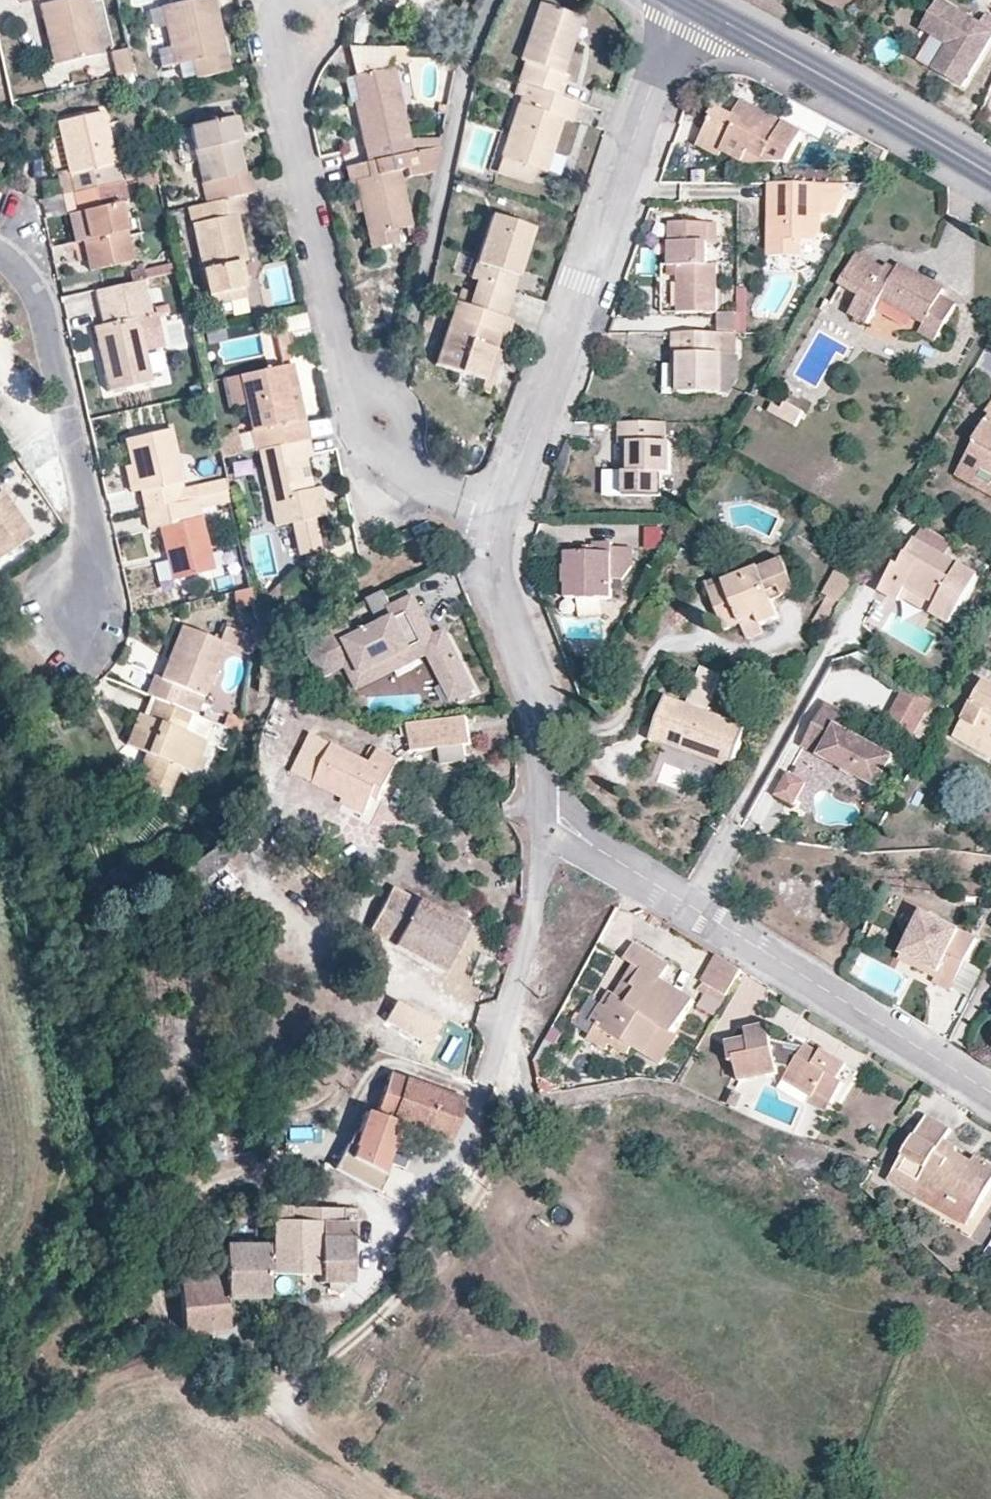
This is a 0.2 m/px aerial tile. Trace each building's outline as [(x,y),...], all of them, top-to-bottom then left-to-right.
[(88,0),(60,0),(39,5),(47,40),(54,38),(60,64),(100,54),(88,0)] [(212,31),(219,30),(212,0),(192,0),(161,7),(168,34),(175,64),(178,63),(181,79),(196,75),(197,78),(228,71),(224,52),(217,53),(212,31)] [(990,40),(990,19),(987,16),(981,25),(978,30),(973,27),(976,22),(940,0),(922,30),(934,37),(919,62),(963,88),(990,40)] [(561,74),(571,45),(566,43),(576,16),(540,4),(521,60),(526,62),(519,83),(559,96),(566,76),(561,74)] [(571,45),(580,18),(576,16),(566,43),(571,45)] [(978,30),(981,25),(976,22),(973,27),(978,30)] [(224,52),(219,30),(212,31),(217,53),(224,52)] [(175,64),(168,34),(153,38),(159,67),(175,64)] [(60,64),(54,38),(47,40),(53,65),(60,64)] [(409,64),(408,48),(388,48),(388,60),(409,64)] [(131,73),(126,49),(111,52),(116,76),(131,73)] [(408,139),(392,69),(344,79),(349,103),(354,102),(359,101),(361,110),(356,111),(368,162),(411,153),(408,139)] [(551,153),(563,119),(571,122),(578,103),(559,96),(519,83),(515,94),(521,96),(496,172),(529,183),(533,169),(535,170),(542,150),(551,153)] [(769,117),(742,102),(740,107),(760,118),(759,120),(765,123),(769,117)] [(445,114),(447,106),(440,105),(438,113),(445,114)] [(802,134),(769,117),(765,123),(759,120),(760,118),(740,107),(734,118),(716,108),(698,146),(721,158),(724,152),(743,164),(750,152),(770,163),(788,163),(802,134)] [(122,182),(117,163),(114,163),(106,125),(102,112),(57,122),(60,136),(73,193),(122,182)] [(244,174),(237,142),(243,141),(238,116),(188,127),(206,204),(241,196),(254,193),(249,173),(244,174)] [(130,160),(121,121),(106,125),(114,163),(117,163),(130,160)] [(73,193),(60,136),(44,140),(52,175),(56,174),(61,196),(62,196),(73,193)] [(439,147),(441,138),(408,139),(411,153),(439,147)] [(411,226),(398,170),(405,169),(406,178),(434,171),(439,147),(411,153),(368,162),(345,167),(348,182),(355,180),(362,212),(368,236),(396,230),(411,226)] [(545,173),(551,153),(542,150),(535,170),(545,173)] [(770,163),(750,152),(743,164),(770,163)] [(137,179),(156,175),(154,168),(123,175),(125,182),(137,179)] [(139,188),(158,184),(156,175),(137,179),(139,188)] [(362,212),(355,180),(348,182),(355,214),(362,212)] [(132,262),(125,231),(119,203),(126,202),(122,182),(73,193),(78,213),(82,212),(88,240),(83,241),(90,271),(101,269),(132,262)] [(834,215),(844,194),(844,184),(769,184),(769,199),(778,199),(778,230),(769,230),(768,257),(802,257),(802,241),(815,241),(821,233),(821,215),(834,215)] [(88,240),(82,212),(78,213),(73,193),(62,196),(73,243),(83,241),(88,240)] [(244,256),(235,215),(245,213),(241,196),(206,204),(189,208),(202,269),(207,290),(212,315),(231,311),(228,302),(226,292),(243,288),(238,262),(237,257),(244,256)] [(778,230),(778,199),(769,199),(769,230),(778,230)] [(141,228),(137,210),(129,212),(126,202),(119,203),(125,231),(141,228)] [(518,271),(532,228),(491,215),(471,279),(477,281),(473,293),(469,307),(503,318),(512,291),(505,288),(511,268),(518,271)] [(709,267),(708,245),(717,245),(717,224),(669,224),(670,268),(679,267),(679,277),(678,313),(718,313),(718,267),(709,267)] [(399,243),(396,230),(368,236),(371,249),(399,243)] [(945,290),(900,265),(898,269),(894,276),(885,270),(858,254),(840,286),(860,297),(850,315),(867,325),(881,300),(925,325),(920,333),(935,342),(956,305),(941,296),(945,290)] [(178,272),(176,262),(160,266),(162,276),(178,272)] [(898,269),(888,264),(885,270),(894,276),(898,269)] [(162,276),(160,266),(129,273),(131,283),(144,280),(162,276)] [(679,277),(679,267),(670,268),(670,277),(679,277)] [(512,291),(518,271),(511,268),(505,288),(512,291)] [(106,288),(101,269),(90,271),(56,279),(61,299),(94,291),(106,288)] [(207,290),(202,269),(199,269),(203,291),(207,290)] [(145,355),(137,318),(152,314),(144,280),(131,283),(106,288),(94,291),(102,325),(92,327),(97,349),(104,348),(110,374),(103,376),(107,392),(152,382),(145,355)] [(245,298),(243,288),(226,292),(228,302),(245,298)] [(469,307),(473,293),(460,288),(458,295),(442,290),(440,297),(456,302),(469,307)] [(747,334),(747,289),(737,289),(737,313),(737,334),(747,334)] [(516,294),(511,318),(537,324),(543,300),(516,294)] [(505,338),(511,320),(503,318),(469,307),(456,302),(435,365),(483,381),(498,335),(505,338)] [(264,319),(263,313),(253,315),(254,322),(264,319)] [(737,334),(737,313),(723,313),(723,334),(737,334)] [(165,350),(156,314),(152,314),(137,318),(145,355),(165,350)] [(680,368),(674,367),(665,367),(664,394),(730,395),(737,382),(737,334),(723,334),(674,334),(674,348),(680,348),(680,368)] [(487,394),(505,338),(498,335),(483,381),(480,392),(487,394)] [(110,374),(104,348),(97,349),(103,376),(110,374)] [(308,439),(292,364),(225,378),(231,407),(246,404),(256,451),(259,451),(308,439)] [(803,412),(776,398),(769,411),(796,426),(803,412)] [(986,424),(982,432),(957,476),(971,485),(975,478),(981,468),(990,473),(990,416),(986,424)] [(982,432),(986,424),(982,422),(977,430),(982,432)] [(671,474),(671,444),(665,444),(665,424),(620,424),(620,445),(624,445),(631,445),(631,473),(624,473),(624,496),(661,496),(661,474),(671,474)] [(184,488),(170,429),(124,439),(131,466),(136,491),(140,490),(144,510),(198,498),(228,491),(225,479),(184,488)] [(241,454),(236,431),(215,435),(221,459),(241,454)] [(325,516),(319,487),(305,490),(298,459),(312,456),(308,439),(259,451),(275,526),(291,523),(298,556),(321,551),(314,518),(325,516)] [(319,487),(312,456),(298,459),(305,490),(319,487)] [(136,491),(131,466),(124,467),(130,492),(136,491)] [(975,478),(971,485),(989,495),(990,492),(990,487),(975,478)] [(213,570),(199,508),(230,501),(228,491),(198,498),(144,510),(148,529),(160,526),(172,580),(213,570)] [(0,494),(0,557),(29,537),(0,494)] [(953,544),(923,527),(915,541),(945,558),(953,544)] [(399,545),(413,538),(409,529),(395,536),(399,545)] [(661,548),(661,530),(647,530),(646,548),(661,548)] [(980,577),(945,558),(915,541),(900,568),(904,570),(900,578),(891,573),(880,593),(899,603),(902,598),(908,589),(937,606),(932,615),(951,627),(980,577)] [(622,581),(633,564),(633,550),(613,549),(613,545),(594,544),(594,548),(594,555),(586,555),(568,554),(568,568),(565,568),(565,586),(568,586),(568,599),(612,600),(612,581),(622,581)] [(709,591),(768,567),(765,560),(743,569),(739,560),(712,571),(716,580),(706,584),(709,591)] [(772,601),(796,591),(783,560),(768,567),(709,591),(725,631),(741,624),(748,639),(763,633),(760,626),(779,618),(772,601)] [(900,578),(904,570),(900,568),(896,565),(891,573),(900,578)] [(828,631),(856,581),(837,570),(823,594),(828,597),(814,622),(828,631)] [(280,595),(288,586),(283,581),(268,596),(273,601),(280,595)] [(252,605),(249,589),(234,593),(237,608),(252,605)] [(937,606),(908,589),(902,598),(932,615),(937,606)] [(453,649),(445,634),(434,639),(427,625),(416,630),(408,615),(397,620),(392,610),(384,593),(369,600),(383,627),(374,632),(372,629),(364,633),(366,636),(358,640),(352,628),(310,649),(324,677),(346,667),(358,661),(365,673),(411,649),(415,657),(428,651),(431,656),(432,659),(453,649)] [(427,625),(414,599),(392,610),(397,620),(408,615),(416,630),(427,625)] [(257,647),(265,636),(257,620),(249,630),(226,621),(224,627),(248,635),(245,642),(257,647)] [(196,715),(224,645),(251,655),(257,647),(245,642),(248,635),(224,627),(221,636),(215,634),(214,639),(182,626),(169,659),(174,662),(166,681),(161,679),(154,676),(146,695),(155,699),(196,715)] [(359,693),(431,656),(428,651),(415,657),(411,649),(365,673),(358,661),(346,667),(359,693)] [(462,668),(453,649),(432,659),(442,678),(462,668)] [(166,681),(174,662),(169,659),(161,679),(166,681)] [(475,696),(462,668),(442,678),(453,700),(458,697),(461,703),(475,696)] [(746,728),(708,714),(722,676),(701,668),(687,706),(666,698),(652,734),(733,764),(746,728)] [(987,682),(961,726),(990,744),(990,685),(987,682)] [(927,744),(947,710),(907,687),(887,722),(927,744)] [(301,705),(303,698),(284,692),(282,699),(301,705)] [(198,755),(204,741),(203,740),(210,721),(196,715),(155,699),(147,718),(139,715),(126,746),(145,753),(156,757),(146,782),(143,787),(166,797),(178,767),(191,772),(193,768),(199,770),(204,758),(198,755)] [(894,759),(847,733),(854,720),(827,705),(811,734),(829,744),(822,757),(878,788),(894,759)] [(240,733),(242,718),(229,714),(224,726),(240,733)] [(471,745),(468,718),(401,726),(403,737),(411,736),(412,751),(440,748),(442,764),(466,761),(464,746),(471,745)] [(961,726),(956,735),(990,755),(990,744),(961,726)] [(733,764),(652,734),(651,739),(732,768),(733,764)] [(822,757),(829,744),(811,734),(804,747),(822,757)] [(385,792),(400,761),(372,747),(365,761),(313,736),(294,774),(345,798),(368,810),(374,799),(379,789),(385,792)] [(146,782),(156,757),(145,753),(135,777),(146,782)] [(793,806),(805,785),(788,775),(777,796),(793,806)] [(380,802),(385,792),(379,789),(374,799),(380,802)] [(368,810),(345,798),(342,805),(365,816),(368,810)] [(206,879),(237,855),(225,839),(183,871),(195,886),(205,878),(206,879)] [(443,973),(467,927),(392,887),(368,932),(443,973)] [(966,962),(977,940),(924,914),(903,955),(940,974),(937,979),(935,983),(952,992),(953,989),(966,962)] [(674,1034),(694,1001),(661,980),(670,966),(635,944),(625,960),(635,966),(616,997),(608,1009),(603,1005),(592,1023),(597,1026),(634,1049),(653,1060),(669,1032),(674,1034)] [(940,974),(903,955),(901,961),(937,979),(940,974)] [(743,970),(719,956),(704,983),(727,996),(743,970)] [(971,998),(985,972),(966,962),(953,989),(971,998)] [(727,996),(704,983),(698,990),(723,1004),(727,996)] [(608,1009),(616,997),(610,993),(603,1005),(608,1009)] [(440,1022),(397,996),(385,1016),(429,1042),(440,1022)] [(634,1049),(597,1026),(588,1040),(608,1052),(611,1046),(629,1056),(634,1049)] [(845,1064),(823,1051),(821,1055),(807,1046),(803,1052),(787,1048),(788,1046),(772,1042),(769,1027),(747,1032),(749,1040),(728,1045),(732,1064),(737,1063),(741,1083),(779,1074),(777,1066),(792,1070),(785,1080),(813,1098),(816,1094),(832,1104),(844,1085),(835,1079),(845,1064)] [(541,1063),(552,1044),(556,1046),(563,1034),(553,1028),(535,1062),(539,1080),(545,1078),(541,1063)] [(663,1066),(680,1038),(674,1034),(669,1032),(653,1060),(663,1066)] [(387,1137),(393,1121),(449,1141),(463,1100),(389,1074),(375,1115),(366,1111),(359,1134),(354,1146),(348,1143),(335,1169),(378,1192),(387,1176),(382,1173),(386,1162),(394,1140),(387,1137)] [(555,1091),(539,1080),(542,1096),(550,1095),(555,1091)] [(739,1110),(745,1097),(735,1093),(729,1106),(739,1110)] [(832,1104),(816,1094),(813,1098),(811,1103),(827,1113),(832,1104)] [(958,1165),(959,1163),(957,1155),(956,1148),(945,1141),(951,1130),(928,1116),(895,1173),(940,1199),(943,1193),(964,1205),(967,1199),(980,1206),(990,1187),(990,1166),(981,1160),(973,1163),(968,1171),(958,1165)] [(354,1146),(359,1134),(354,1132),(348,1143),(354,1146)] [(968,1171),(973,1163),(957,1155),(959,1163),(958,1165),(968,1171)] [(387,1176),(391,1164),(386,1162),(382,1173),(387,1176)] [(964,1205),(943,1193),(940,1199),(895,1173),(890,1182),(967,1228),(980,1206),(967,1199),(964,1205)] [(352,1283),(352,1224),(343,1224),(343,1209),(272,1208),(273,1273),(319,1275),(319,1283),(327,1283),(342,1283),(352,1283)] [(225,1275),(224,1246),(223,1218),(201,1218),(200,1250),(165,1253),(167,1281),(178,1280),(225,1275)] [(268,1297),(268,1246),(224,1246),(225,1275),(178,1280),(183,1329),(213,1335),(234,1332),(225,1299),(268,1297)]
